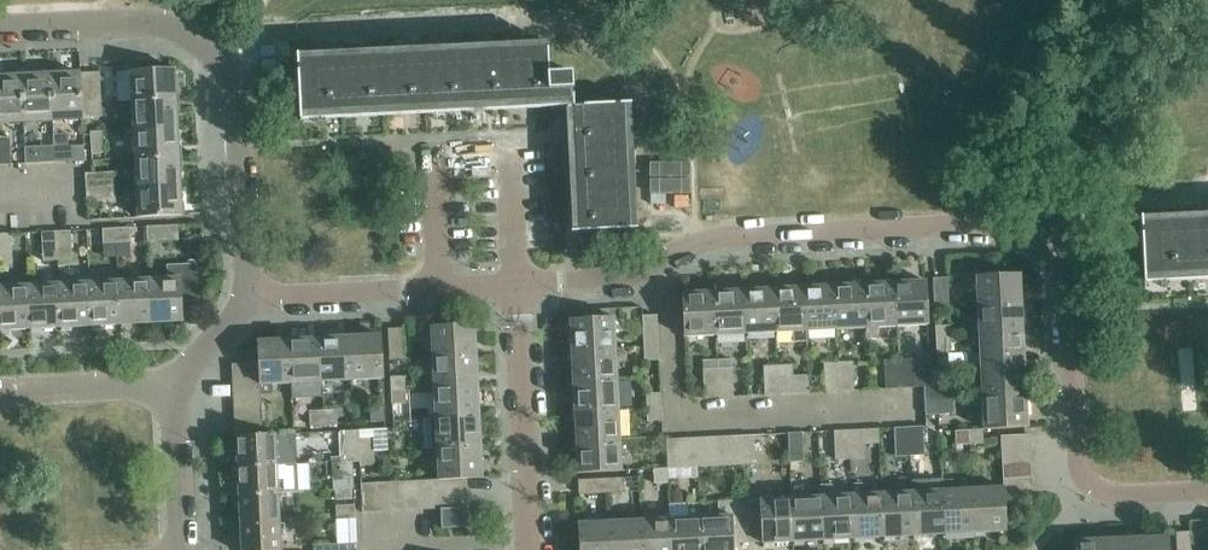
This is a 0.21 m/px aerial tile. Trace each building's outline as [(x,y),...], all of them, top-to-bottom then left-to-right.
[(532,108),(566,106),(572,231),(639,228),(632,102),(575,104),(573,71),(550,72),(549,47),(548,47),(547,40),(299,53),(297,54),(300,120),(532,108)] [(176,98),(174,68),(131,70),(132,100),(176,98)] [(100,71),(50,73),(52,118),(102,115),(100,71)] [(52,118),(50,73),(22,75),(24,119),(52,118)] [(0,76),(0,120),(24,119),(22,75),(0,76)] [(134,130),(177,128),(176,98),(132,100),(134,130)] [(135,158),(179,156),(177,128),(134,130),(135,158)] [(103,131),(91,132),(92,153),(104,153),(103,131)] [(54,161),(85,159),(84,147),(69,148),(69,133),(53,134),(54,149),(54,161)] [(11,164),(10,135),(0,136),(0,164),(11,164)] [(35,162),(35,147),(25,147),(26,163),(35,162)] [(137,186),(180,184),(179,156),(135,158),(137,186)] [(86,188),(116,187),(115,171),(85,173),(86,188)] [(138,217),(182,215),(180,184),(137,186),(138,217)] [(86,188),(87,204),(116,203),(116,187),(86,188)] [(1140,215),(1143,281),(1207,278),(1207,212),(1140,215)] [(148,240),(179,239),(178,225),(147,226),(148,240)] [(116,227),(103,228),(104,243),(117,242),(116,227)] [(130,227),(116,227),(117,242),(131,241),(130,227)] [(56,230),(42,231),(43,260),(58,260),(56,230)] [(70,230),(56,230),(58,260),(72,259),(70,230)] [(0,233),(0,263),(12,262),(10,233),(0,233)] [(168,278),(149,279),(151,322),(183,320),(182,301),(199,300),(197,263),(167,264),(168,278)] [(978,306),(1022,304),(1021,273),(977,275),(978,306)] [(933,276),(934,308),(950,307),(948,276),(933,276)] [(149,279),(119,280),(121,323),(151,322),(149,279)] [(119,280),(89,282),(91,325),(121,323),(119,280)] [(895,281),(898,326),(929,324),(927,280),(895,281)] [(868,338),(877,338),(877,327),(898,326),(895,281),(865,283),(868,338)] [(89,282),(59,283),(61,326),(91,325),(89,282)] [(59,283),(28,285),(31,328),(61,326),(59,283)] [(865,283),(835,284),(837,329),(866,327),(867,339),(868,338),(865,283)] [(807,330),(837,329),(835,284),(805,286),(807,330)] [(0,286),(0,317),(1,329),(31,328),(28,285),(0,286)] [(805,286),(774,287),(776,332),(793,331),(793,341),(807,340),(806,330),(807,330),(805,286)] [(776,332),(774,287),(745,289),(746,333),(776,332)] [(745,289),(714,291),(716,334),(746,333),(745,289)] [(716,334),(714,291),(682,293),(684,336),(716,334)] [(1022,304),(978,306),(979,336),(1023,334),(1022,304)] [(592,309),(593,317),(614,316),(615,316),(615,308),(592,309)] [(657,315),(644,315),(642,315),(644,346),(658,345),(657,315)] [(572,350),(615,348),(614,316),(570,319),(572,350)] [(432,325),(433,357),(477,355),(475,323),(432,325)] [(936,338),(951,338),(951,324),(935,325),(936,338)] [(388,327),(390,358),(404,357),(403,326),(388,327)] [(381,334),(350,335),(352,379),(383,377),(381,334)] [(1023,334),(979,336),(981,367),(1025,365),(1023,334)] [(350,335),(319,336),(321,380),(352,379),(350,335)] [(319,336),(290,338),(292,382),(321,380),(319,336)] [(260,377),(261,392),(261,394),(273,393),(272,383),(292,382),(290,338),(258,340),(259,362),(260,377)] [(951,338),(936,338),(937,353),(951,352),(951,338)] [(658,345),(644,346),(644,360),(659,359),(658,345)] [(574,380),(617,378),(615,348),(572,350),(574,380)] [(433,357),(434,387),(478,385),(477,355),(433,357)] [(901,388),(900,359),(884,360),(886,389),(901,388)] [(900,359),(901,388),(914,387),(924,387),(930,386),(930,385),(930,371),(914,372),(913,359),(900,359)] [(717,360),(703,360),(703,369),(717,368),(717,360)] [(232,363),(233,378),(260,377),(259,362),(232,363)] [(840,391),(838,362),(824,363),(826,391),(840,391)] [(838,362),(840,391),(854,390),(853,362),(838,362)] [(778,365),(779,394),(786,394),(794,393),(793,364),(778,365)] [(779,394),(778,365),(764,366),(765,394),(779,394)] [(1025,365),(981,367),(982,397),(1026,395),(1025,365)] [(719,397),(717,368),(703,369),(704,398),(719,397)] [(717,368),(719,397),(733,396),(732,368),(717,368)] [(392,389),(406,388),(405,375),(391,375),(392,389)] [(233,378),(233,393),(261,392),(260,377),(233,378)] [(575,410),(618,408),(617,378),(574,380),(575,410)] [(924,387),(924,400),(953,399),(953,384),(930,385),(930,386),(924,387)] [(436,417),(479,415),(478,385),(434,387),(436,417)] [(406,388),(392,389),(392,404),(406,403),(406,388)] [(233,393),(234,407),(261,406),(261,394),(261,392),(233,393)] [(646,393),(647,407),(661,406),(661,392),(646,393)] [(1026,395),(982,397),(984,428),(1027,426),(1026,395)] [(953,399),(924,400),(925,415),(954,413),(953,399)] [(234,407),(235,421),(262,420),(261,406),(234,407)] [(385,422),(385,406),(370,406),(371,422),(385,422)] [(661,406),(647,407),(647,421),(662,420),(661,406)] [(323,409),(323,424),(337,424),(337,408),(323,409)] [(577,440),(620,438),(618,408),(575,410),(577,440)] [(323,424),(323,409),(308,410),(309,425),(323,424)] [(436,417),(437,447),(481,445),(479,415),(436,417)] [(235,436),(236,436),(263,434),(262,420),(235,421),(235,436)] [(923,426),(910,427),(911,456),(925,455),(923,426)] [(911,456),(910,427),(894,427),(896,456),(911,456)] [(878,428),(849,429),(850,458),(865,458),(864,443),(879,443),(878,428)] [(983,428),(969,429),(970,444),(983,443),(983,428)] [(360,451),(359,437),(359,429),(340,430),(342,460),(360,459),(360,451)] [(850,458),(849,429),(834,430),(836,459),(850,458)] [(969,429),(955,430),(956,445),(970,444),(969,429)] [(803,432),(788,432),(790,461),(804,461),(803,432)] [(1000,435),(1001,449),(1030,448),(1030,433),(1000,435)] [(237,466),(238,466),(277,464),(275,434),(263,434),(236,436),(237,453),(236,453),(237,466)] [(753,435),(738,436),(740,464),(754,464),(753,435)] [(360,451),(374,450),(373,436),(359,437),(360,451)] [(724,436),(709,437),(711,466),(725,465),(724,436)] [(738,436),(724,436),(725,465),(740,464),(738,436)] [(709,437),(695,438),(697,472),(703,472),(703,466),(711,466),(709,437)] [(578,472),(621,470),(620,438),(577,440),(578,472)] [(683,477),(680,438),(666,439),(668,468),(668,478),(683,477)] [(695,438),(680,438),(683,477),(697,476),(697,472),(695,438)] [(466,477),(482,477),(481,445),(437,447),(438,479),(466,477)] [(1001,449),(1002,464),(1031,462),(1030,448),(1001,449)] [(360,451),(360,459),(360,461),(361,465),(374,464),(374,450),(360,451)] [(360,459),(342,460),(339,460),(340,478),(354,478),(353,461),(360,461),(360,459)] [(1002,464),(1003,478),(1032,477),(1031,462),(1002,464)] [(239,495),(278,493),(277,464),(238,466),(239,481),(238,481),(239,495)] [(668,482),(668,478),(668,468),(653,469),(654,482),(668,482)] [(433,479),(434,493),(467,492),(466,477),(438,479),(433,479)] [(608,478),(609,493),(623,492),(623,477),(608,478)] [(1003,478),(1003,486),(1004,493),(1033,491),(1032,477),(1003,478)] [(578,479),(579,494),(609,493),(608,478),(578,479)] [(419,479),(404,480),(406,509),(421,508),(419,479)] [(419,479),(421,508),(435,507),(434,493),(433,479),(419,479)] [(942,489),(913,491),(915,535),(945,533),(942,479),(941,479),(942,489)] [(942,479),(945,533),(975,532),(973,488),(954,489),(953,479),(942,479)] [(390,481),(392,509),(406,509),(404,480),(390,481)] [(363,511),(377,510),(376,481),(361,482),(363,511)] [(390,481),(376,481),(377,510),(392,509),(390,481)] [(821,484),(824,539),(854,538),(851,483),(850,483),(851,494),(833,494),(832,484),(821,484)] [(863,483),(851,483),(854,538),(884,536),(882,492),(863,493),(863,483)] [(821,495),(791,496),(794,541),(824,539),(821,484),(820,484),(821,495)] [(1003,486),(973,488),(975,532),(1005,530),(1004,493),(1003,486)] [(352,500),(351,489),(334,491),(335,502),(352,500)] [(913,491),(882,492),(884,536),(915,535),(913,491)] [(467,492),(434,493),(435,507),(440,507),(468,505),(467,492)] [(240,525),(241,525),(280,523),(278,493),(239,495),(240,511),(239,511),(240,525)] [(791,496),(745,499),(748,541),(762,540),(762,543),(794,541),(791,496)] [(702,549),(734,549),(734,542),(748,541),(745,499),(717,500),(718,515),(701,516),(702,549)] [(671,517),(672,549),(702,549),(701,516),(700,502),(688,503),(688,516),(671,517)] [(356,517),(355,503),(337,504),(338,518),(356,517)] [(468,505),(440,507),(441,527),(443,527),(443,525),(467,524),(467,526),(469,526),(468,505)] [(671,517),(640,519),(642,549),(672,549),(671,517)] [(610,520),(612,549),(642,549),(640,519),(610,520)] [(610,520),(579,522),(580,549),(612,549),(610,520)] [(280,523),(241,525),(242,540),(240,540),(241,549),(281,549),(280,523)] [(1176,549),(1191,549),(1190,531),(1175,532),(1176,549)] [(1138,538),(1138,549),(1169,549),(1169,536),(1138,538)] [(1107,539),(1108,549),(1138,549),(1138,538),(1107,539)] [(1107,539),(1075,541),(1076,549),(1108,549),(1107,539)] [(357,542),(314,544),(314,549),(357,549),(357,542)]
